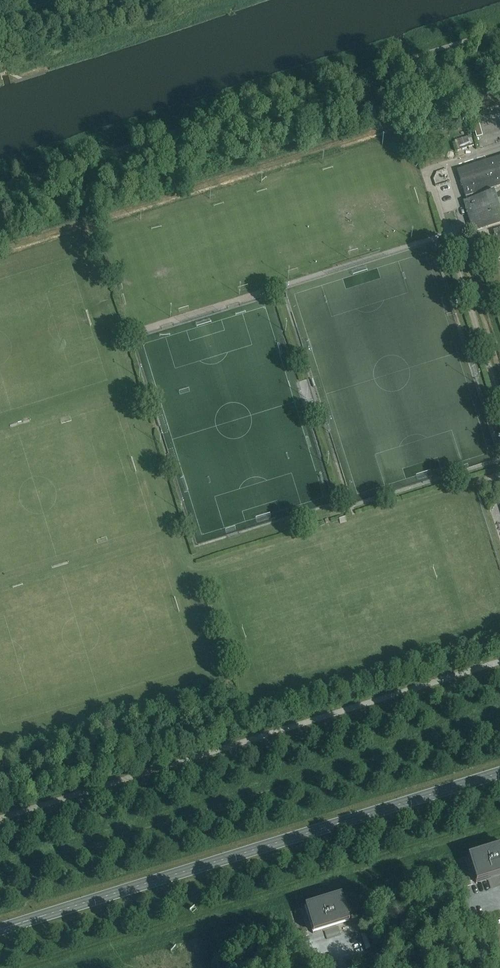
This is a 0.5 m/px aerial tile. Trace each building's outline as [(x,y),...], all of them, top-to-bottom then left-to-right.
[(499,186),(499,156),(457,170),(466,200),(463,201),(473,231),(499,223),(499,208),(495,191),(490,193),(489,189),(499,186)] [(128,375),(120,378),(125,390),(132,387),(128,375)] [(477,882),(476,881),(488,878),(487,875),(499,871),(499,847),(469,857),(468,856),(467,856),(476,883),(477,882)] [(305,907),(304,907),(312,933),(313,933),(313,932),(323,927),(337,923),(347,921),(348,922),(349,922),(341,896),(340,896),(340,897),(305,908),(305,907)]
